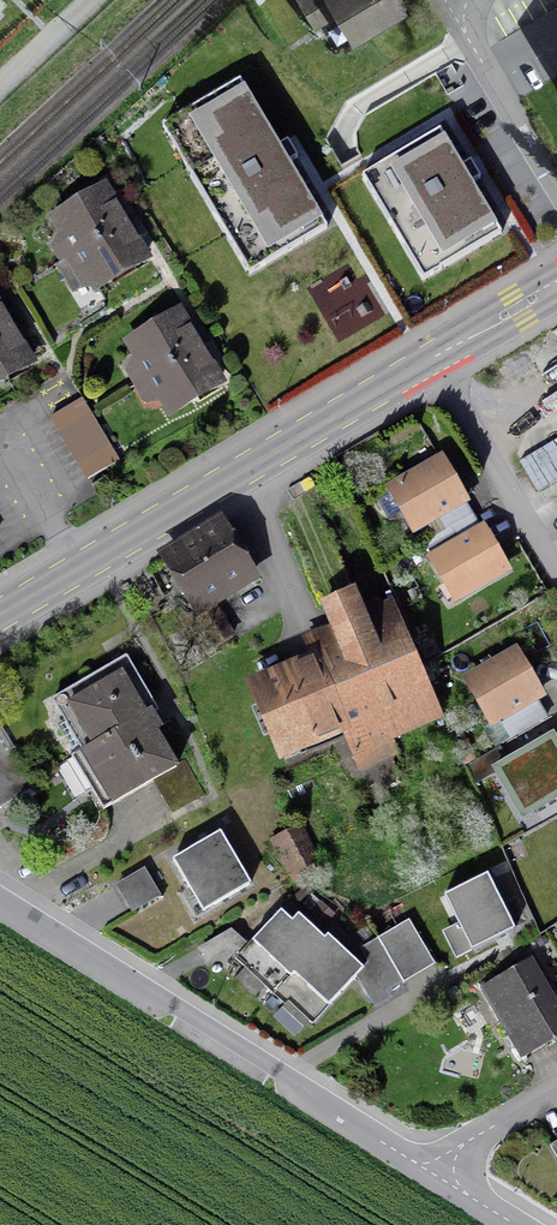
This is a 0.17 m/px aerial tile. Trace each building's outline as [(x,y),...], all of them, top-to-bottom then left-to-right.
[(351,39),(400,10),(394,0),(298,0),(314,26),(336,13),(351,39)] [(331,223),(241,73),(177,112),(267,262),(331,223)] [(506,229),(438,116),(348,170),(416,283),(506,229)] [(113,209),(102,192),(53,222),(73,255),(55,266),(72,294),(90,283),(94,289),(143,260),(133,242),(123,226),(113,209)] [(29,364),(19,348),(0,316),(0,381),(29,364)] [(188,334),(177,316),(128,346),(168,414),(218,384),(207,366),(188,334)] [(86,481),(117,463),(80,401),(49,419),(54,427),(63,442),(72,457),(81,473),(86,481)] [(413,531),(462,502),(439,463),(390,492),(413,531)] [(219,533),(218,531),(167,561),(193,604),(188,607),(213,648),(231,637),(207,600),(245,576),(226,545),(234,540),(226,528),(219,533)] [(460,597),(504,571),(481,533),(447,552),(438,537),(424,545),(433,560),(431,561),(444,584),(451,580),(460,597)] [(342,651),(252,689),(280,756),(341,730),(352,758),(439,721),(390,604),(361,616),(352,596),(324,608),(342,651)] [(467,682),(491,724),(538,697),(514,655),(467,682)] [(72,721),(88,749),(57,767),(76,799),(90,791),(102,812),(152,783),(171,815),(203,796),(183,762),(174,768),(154,734),(159,730),(151,716),(156,713),(124,660),(52,702),(65,725),(72,721)] [(556,796),(556,738),(553,730),(491,766),(520,817),(556,796)] [(33,788),(0,733),(0,807),(33,788)] [(220,833),(172,859),(201,912),(249,887),(220,833)] [(300,834),(276,846),(295,882),(319,870),(300,834)] [(154,897),(140,872),(115,885),(129,911),(154,897)] [(466,950),(509,930),(483,875),(440,895),(466,950)] [(235,962),(273,996),(309,1028),(361,970),(336,948),(326,939),(321,944),(310,934),(293,919),(289,923),(278,913),(235,962)] [(398,984),(429,965),(403,921),(371,940),(398,984)] [(502,1024),(522,1059),(556,1039),(556,1013),(528,962),(490,984),(510,1019),(502,1024)] [(548,1147),(556,1162),(556,1142),(548,1147)]
